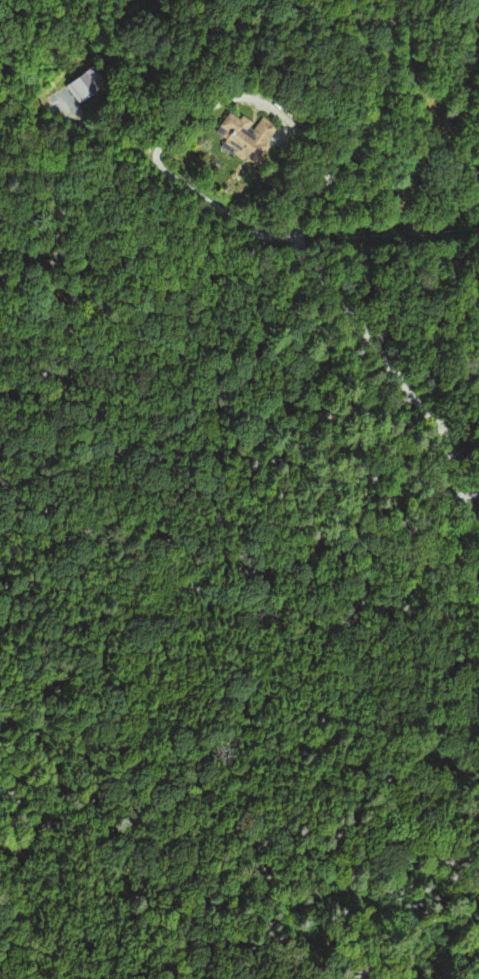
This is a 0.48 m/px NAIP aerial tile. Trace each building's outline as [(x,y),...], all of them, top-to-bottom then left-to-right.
[(88,64),(103,82),(78,102),(63,84),(88,64)] [(229,111),(219,124),(226,129),(222,134),(227,137),(224,140),(233,147),(231,151),(241,158),(243,155),(255,164),(270,144),(266,141),(277,125),(260,113),(249,129),(247,128),(251,121),(241,114),(239,118),(229,111)]
